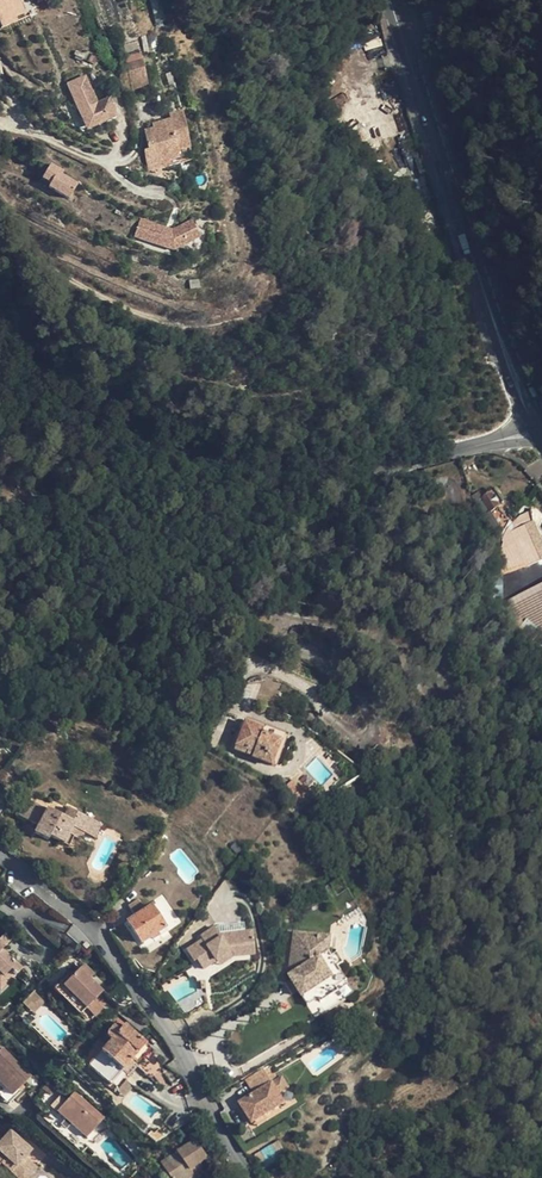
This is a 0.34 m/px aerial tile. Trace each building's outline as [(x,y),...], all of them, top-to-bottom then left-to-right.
[(15,19),(25,15),(18,0),(0,0),(0,24),(14,17),(15,19)] [(15,19),(14,17),(0,24),(0,27),(2,30),(17,23),(15,19)] [(366,50),(382,44),(380,38),(364,44),(366,50)] [(148,87),(143,61),(127,66),(133,91),(148,87)] [(67,85),(80,116),(88,113),(94,128),(116,118),(108,100),(96,105),(93,104),(89,95),(90,91),(84,78),(67,85)] [(80,116),(87,131),(94,128),(88,113),(80,116)] [(170,126),(152,131),(145,132),(149,150),(158,148),(161,163),(167,162),(167,161),(177,159),(177,153),(189,150),(181,113),(169,117),(169,120),(170,126)] [(151,124),(152,131),(170,126),(169,120),(151,124)] [(169,167),(167,162),(161,163),(158,148),(149,150),(143,151),(148,172),(169,167)] [(62,175),(58,173),(60,170),(51,164),(43,178),(51,183),(49,187),(69,199),(78,185),(62,175)] [(49,187),(51,183),(43,178),(39,185),(47,190),(49,187)] [(136,246),(176,250),(199,238),(191,222),(172,231),(137,228),(136,246)] [(199,238),(176,250),(179,256),(203,245),(199,238)] [(471,458),(459,460),(465,476),(476,473),(471,458)] [(478,502),(475,503),(486,533),(497,525),(489,513),(499,506),(491,494),(482,499),(479,493),(474,497),(478,502)] [(495,561),(490,572),(489,575),(485,606),(496,607),(500,576),(501,573),(523,567),(533,562),(538,559),(541,557),(541,548),(530,523),(511,532),(502,543),(495,561)] [(538,585),(511,597),(518,612),(529,633),(531,635),(533,635),(535,634),(537,631),(538,585)] [(248,720),(246,724),(263,731),(262,736),(281,743),(275,757),(279,759),(288,737),(248,720)] [(249,756),(270,764),(273,763),(275,757),(281,743),(262,736),(263,731),(246,724),(237,747),(250,752),(249,756)] [(20,817),(27,821),(35,804),(28,800),(20,817)] [(48,810),(35,804),(27,821),(38,826),(34,833),(48,840),(50,836),(69,847),(74,836),(81,840),(85,833),(96,839),(102,825),(69,809),(65,817),(48,809),(48,810)] [(162,895),(154,900),(172,930),(182,924),(171,906),(169,907),(162,895)] [(142,943),(166,927),(152,905),(128,921),(142,943)] [(204,940),(188,951),(195,961),(198,959),(204,968),(217,960),(224,955),(229,951),(232,956),(255,953),(252,931),(220,935),(215,928),(202,937),(204,940)] [(326,954),(327,940),(292,936),(287,977),(301,1000),(311,994),(314,999),(315,1001),(334,990),(316,960),(326,954)] [(19,973),(23,969),(4,952),(9,947),(2,940),(0,942),(0,977),(11,966),(19,973)] [(217,960),(220,964),(232,956),(229,951),(224,955),(217,960)] [(85,963),(80,968),(91,978),(95,974),(85,963)] [(19,973),(11,966),(0,977),(0,990),(1,991),(19,973)] [(61,986),(84,1009),(86,1008),(87,1006),(93,1011),(91,1013),(94,1017),(103,1008),(98,1003),(94,1000),(104,990),(91,978),(80,968),(80,967),(61,986)] [(81,1013),(84,1009),(61,986),(58,984),(54,987),(81,1013)] [(44,1003),(34,994),(24,1004),(34,1014),(44,1003)] [(303,1005),(314,999),(311,994),(301,1000),(303,1005)] [(122,1071),(131,1061),(147,1042),(126,1024),(121,1030),(115,1025),(106,1034),(112,1040),(106,1046),(100,1040),(95,1046),(102,1052),(90,1065),(111,1083),(122,1071)] [(131,1061),(137,1065),(152,1047),(147,1042),(131,1061)] [(14,1095),(23,1086),(32,1077),(4,1048),(0,1052),(0,1081),(14,1095)] [(138,1067),(137,1065),(131,1061),(122,1071),(129,1077),(138,1067)] [(257,1091),(240,1103),(252,1124),(286,1103),(279,1092),(289,1085),(282,1075),(272,1082),(263,1069),(249,1079),(257,1091)] [(170,1070),(163,1074),(173,1085),(179,1081),(170,1070)] [(23,1086),(14,1095),(0,1081),(0,1094),(10,1105),(23,1092),(26,1095),(29,1092),(23,1086)] [(124,1098),(133,1088),(127,1082),(118,1092),(124,1098)] [(49,1084),(46,1088),(52,1094),(58,1087),(55,1084),(49,1084)] [(59,1113),(89,1140),(107,1119),(78,1092),(69,1102),(59,1113)] [(53,1108),(59,1113),(69,1102),(63,1097),(53,1108)] [(79,1150),(89,1140),(59,1113),(53,1108),(44,1119),(79,1150)] [(11,1134),(4,1141),(25,1161),(32,1153),(11,1134)] [(4,1141),(0,1138),(0,1168),(3,1165),(13,1174),(16,1171),(23,1177),(30,1177),(36,1171),(25,1161),(4,1141)] [(165,1170),(170,1177),(191,1177),(193,1176),(190,1172),(200,1166),(208,1160),(196,1142),(161,1165),(165,1170)] [(288,1158),(282,1145),(257,1156),(263,1169),(288,1158)] [(203,1170),(200,1166),(190,1172),(193,1176),(203,1170)]
